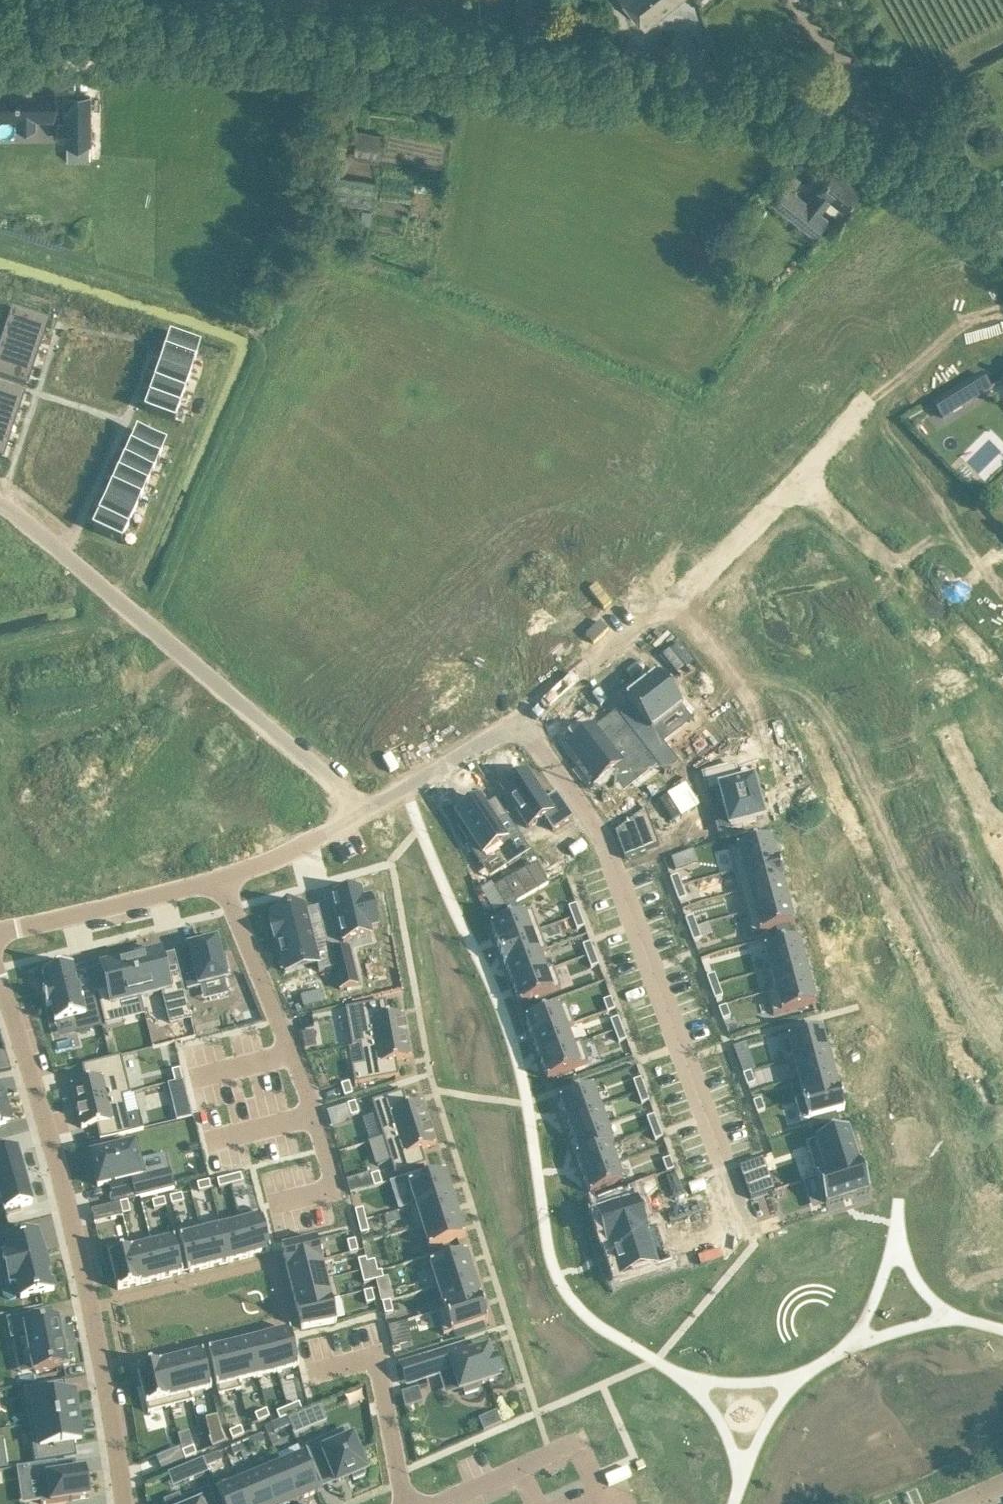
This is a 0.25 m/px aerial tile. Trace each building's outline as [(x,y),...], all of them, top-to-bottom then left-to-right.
[(644,25),(675,0),(624,0),(644,25)] [(0,80),(0,117),(52,116),(52,80),(0,80)] [(90,95),(64,95),(64,142),(91,142),(90,95)] [(378,161),(379,154),(383,134),(357,130),(353,157),(378,161)] [(333,156),(344,158),(346,147),(335,145),(333,156)] [(843,206),(846,202),(859,187),(833,166),(818,186),(819,186),(807,201),(785,183),(773,198),(790,213),(817,234),(829,218),(820,211),(831,197),(843,206)] [(336,175),(335,201),(373,202),(374,177),(336,175)] [(13,308),(7,325),(42,337),(48,320),(13,308)] [(7,325),(2,341),(37,353),(42,337),(7,325)] [(165,352),(196,363),(196,362),(195,362),(200,348),(171,338),(166,352),(165,352)] [(0,346),(0,359),(31,370),(37,353),(2,341),(0,346)] [(160,366),(160,367),(191,377),(190,376),(194,363),(195,364),(196,363),(165,352),(164,353),(165,353),(161,366),(160,366)] [(26,386),(31,370),(0,359),(0,377),(26,386)] [(155,381),(186,392),(186,391),(185,391),(189,378),(190,378),(191,377),(160,367),(159,367),(160,368),(156,381),(155,381)] [(970,401),(997,384),(990,371),(962,388),(963,389),(942,401),(949,412),(969,399),(970,401)] [(150,395),(150,396),(181,406),(180,405),(184,392),(185,393),(186,392),(155,381),(154,382),(155,382),(151,395),(150,395)] [(18,410),(23,393),(0,385),(0,404),(18,410)] [(150,397),(145,411),(175,421),(179,407),(180,407),(181,406),(150,396),(149,396),(150,397)] [(12,426),(18,410),(0,404),(0,422),(12,426)] [(7,443),(12,426),(0,422),(0,440),(7,443)] [(138,431),(131,445),(159,458),(166,444),(138,431)] [(131,445),(125,459),(153,472),(159,458),(131,445)] [(125,459),(119,473),(147,486),(153,472),(125,459)] [(119,473),(113,487),(141,500),(147,486),(119,473)] [(113,487),(106,501),(134,514),(141,500),(113,487)] [(106,501),(100,516),(128,528),(134,514),(106,501)] [(100,516),(94,530),(121,542),(128,528),(100,516)] [(987,632),(1002,648),(1002,616),(987,632)] [(658,676),(626,700),(644,725),(632,734),(657,768),(663,776),(678,764),(653,731),(682,709),(658,676)] [(873,681),(880,689),(886,683),(878,676),(873,681)] [(895,693),(886,683),(880,689),(881,690),(890,698),(895,693)] [(592,726),(566,746),(580,765),(576,768),(590,786),(593,783),(594,784),(610,772),(616,780),(627,772),(636,784),(657,768),(632,734),(628,729),(610,742),(604,734),(601,737),(592,726)] [(734,766),(701,775),(707,794),(719,791),(730,831),(754,825),(753,821),(762,818),(759,804),(760,804),(759,802),(758,803),(756,795),(758,795),(757,794),(756,794),(752,780),(739,783),(734,766)] [(927,771),(930,778),(941,773),(938,766),(927,771)] [(544,818),(552,832),(573,819),(556,794),(545,801),(534,784),(526,772),(502,788),(528,828),(544,818)] [(944,780),(941,773),(930,778),(933,785),(944,780)] [(481,866),(499,853),(508,866),(530,852),(507,818),(495,825),(484,808),(479,802),(456,817),(462,825),(458,828),(467,841),(471,838),(478,849),(472,853),(481,866)] [(970,815),(967,807),(956,813),(960,820),(970,815)] [(645,810),(615,833),(625,860),(647,852),(659,847),(645,810)] [(771,839),(729,851),(734,872),(777,861),(777,860),(776,860),(771,839)] [(977,856),(988,851),(984,844),(973,849),(977,856)] [(777,861),(734,872),(740,893),(783,882),(777,861)] [(536,864),(494,889),(506,910),(548,886),(536,864)] [(678,877),(670,879),(674,891),(682,888),(678,877)] [(783,882),(740,893),(746,914),(788,903),(783,883),(783,882)] [(993,892),(997,899),(1002,896),(1002,887),(993,892)] [(345,894),(332,898),(343,943),(371,936),(369,927),(378,925),(371,897),(362,899),(360,891),(357,891),(356,888),(344,891),(345,894)] [(682,888),(674,891),(679,902),(686,899),(682,888)] [(788,903),(746,914),(751,936),(794,925),(788,903)] [(576,905),(569,908),(573,919),(580,917),(576,905)] [(273,922),(270,923),(275,942),(278,942),(282,959),(314,952),(319,973),(334,969),(323,927),(310,930),(305,911),(294,913),(293,909),(271,915),(273,922)] [(532,912),(491,927),(498,947),(539,932),(532,912)] [(580,917),(573,919),(577,931),(584,928),(580,917)] [(693,917),(685,920),(689,931),(697,929),(693,917)] [(697,929),(689,931),(694,943),(701,940),(697,929)] [(539,932),(498,947),(505,966),(546,951),(539,932)] [(799,940),(764,949),(769,970),(765,971),(766,972),(805,962),(799,940)] [(195,969),(183,972),(188,992),(227,983),(226,976),(229,975),(226,960),(222,961),(218,944),(215,945),(215,941),(203,944),(204,948),(191,951),(195,969)] [(590,944),(583,946),(587,958),(594,955),(590,944)] [(349,949),(331,954),(340,990),(358,986),(349,949)] [(143,958),(131,960),(140,1000),(163,994),(170,1025),(190,1020),(180,976),(166,979),(160,954),(155,955),(154,951),(142,954),(143,958)] [(546,951),(505,966),(512,985),(553,970),(553,969),(546,972),(539,954),(547,952),(546,951)] [(594,955),(587,958),(591,969),(599,966),(594,955)] [(107,987),(97,990),(106,1025),(124,1020),(120,1004),(140,1000),(131,960),(102,968),(107,987)] [(805,962),(766,972),(771,992),(767,993),(767,994),(810,983),(805,962)] [(553,970),(512,985),(520,1005),(561,990),(553,970)] [(75,974),(44,981),(44,983),(45,983),(49,999),(46,999),(44,999),(49,1016),(50,1016),(50,1015),(53,1014),(57,1030),(56,1030),(56,1032),(77,1027),(80,1040),(104,1035),(94,996),(80,999),(74,976),(75,975),(75,974)] [(714,975),(707,978),(711,989),(718,986),(714,975)] [(810,983),(767,994),(773,1016),(816,1004),(810,983)] [(718,986),(711,989),(715,1000),(723,998),(718,986)] [(611,999),(603,1002),(608,1013),(615,1010),(611,999)] [(385,1003),(345,1009),(352,1047),(407,1037),(403,1015),(388,1018),(385,1003)] [(566,1005),(525,1021),(533,1041),(574,1026),(566,1005)] [(726,1007),(718,1009),(723,1021),(730,1018),(726,1007)] [(322,1012),(314,1014),(317,1025),(325,1023),(322,1012)] [(618,1018),(610,1021),(615,1032),(622,1029),(618,1018)] [(574,1026),(533,1041),(540,1060),(581,1045),(580,1044),(573,1047),(567,1029),(574,1027),(574,1026)] [(622,1029),(615,1032),(619,1043),(626,1041),(622,1029)] [(822,1030),(780,1041),(785,1062),(828,1051),(822,1030)] [(363,1064),(352,1067),(355,1085),(399,1077),(396,1062),(411,1059),(407,1037),(352,1047),(352,1048),(360,1047),(363,1064)] [(581,1045),(540,1060),(547,1080),(588,1065),(581,1045)] [(828,1051),(785,1062),(786,1063),(793,1061),(798,1080),(833,1071),(828,1051)] [(86,1082),(71,1086),(77,1107),(131,1094),(121,1057),(82,1067),(86,1082)] [(746,1061),(739,1064),(743,1076),(750,1073),(746,1061)] [(180,1069),(172,1071),(175,1083),(183,1081),(180,1069)] [(803,1098),(795,1100),(795,1102),(838,1090),(838,1089),(833,1071),(798,1080),(803,1098)] [(750,1073),(743,1076),(747,1087),(755,1084),(750,1073)] [(641,1080),(633,1083),(638,1094),(645,1091),(641,1080)] [(183,1081),(175,1083),(178,1095),(186,1093),(183,1081)] [(349,1083),(341,1086),(345,1097),(353,1095),(349,1083)] [(593,1089),(559,1101),(566,1120),(600,1108),(593,1089)] [(838,1090),(795,1102),(801,1122),(844,1111),(838,1090)] [(645,1091),(638,1094),(642,1105),(649,1102),(645,1091)] [(403,1093),(372,1103),(383,1139),(429,1124),(422,1103),(408,1108),(403,1093)] [(11,1123),(6,1105),(7,1104),(5,1099),(4,1099),(2,1094),(0,1095),(0,1126),(11,1123)] [(131,1094),(77,1107),(82,1129),(97,1125),(100,1141),(132,1133),(123,1097),(131,1095),(131,1094)] [(761,1100),(753,1103),(757,1114),(765,1111),(761,1100)] [(355,1103),(347,1105),(351,1117),(359,1115),(355,1103)] [(600,1108),(566,1120),(573,1138),(607,1126),(600,1108)] [(765,1111),(757,1114),(761,1125),(769,1122),(765,1111)] [(654,1116),(647,1119),(651,1130),(658,1127),(654,1116)] [(429,1124),(383,1139),(395,1175),(426,1165),(421,1150),(436,1146),(429,1124)] [(607,1126),(573,1138),(580,1156),(610,1145),(614,1144),(607,1126)] [(658,1127),(651,1130),(655,1141),(663,1138),(658,1127)] [(170,1133),(180,1186),(206,1182),(196,1128),(170,1133)] [(847,1131),(806,1144),(817,1178),(858,1165),(847,1131)] [(91,1158),(87,1159),(90,1173),(94,1172),(98,1188),(109,1185),(131,1179),(136,1199),(174,1190),(169,1170),(143,1177),(139,1161),(135,1145),(90,1156),(91,1158)] [(580,1156),(576,1158),(583,1176),(616,1163),(610,1145),(580,1156)] [(5,1212),(7,1212),(8,1215),(21,1212),(20,1208),(32,1204),(27,1184),(24,1171),(23,1172),(17,1151),(6,1155),(0,1156),(0,1195),(5,1212)] [(670,1159),(663,1161),(667,1173),(674,1170),(670,1159)] [(763,1159),(739,1168),(751,1200),(775,1190),(763,1159)] [(616,1163),(583,1176),(590,1195),(623,1182),(616,1163)] [(817,1178),(803,1183),(810,1204),(823,1200),(825,1207),(869,1193),(860,1164),(858,1165),(817,1178)] [(379,1174),(371,1176),(375,1188),(382,1185),(379,1174)] [(415,1206),(408,1208),(408,1209),(452,1195),(445,1174),(409,1185),(415,1206)] [(241,1175),(229,1178),(231,1186),(243,1183),(241,1175)] [(229,1178),(217,1181),(219,1189),(231,1186),(229,1178)] [(209,1181),(197,1184),(199,1192),(211,1189),(209,1181)] [(630,1185),(596,1199),(600,1213),(597,1214),(604,1236),(606,1235),(608,1239),(605,1240),(607,1245),(608,1245),(646,1233),(630,1185)] [(182,1195),(170,1198),(172,1206),(184,1203),(182,1195)] [(452,1195),(408,1209),(414,1230),(458,1216),(452,1195)] [(164,1199),(152,1202),(154,1210),(166,1207),(164,1199)] [(128,1202),(120,1204),(122,1216),(130,1214),(128,1202)] [(120,1204),(112,1206),(114,1217),(122,1216),(120,1204)] [(363,1209),(355,1211),(358,1223),(366,1221),(363,1209)] [(259,1211),(239,1216),(249,1259),(270,1253),(259,1211)] [(239,1224),(221,1228),(229,1263),(249,1259),(239,1216),(238,1216),(239,1224)] [(458,1216),(414,1230),(414,1231),(422,1228),(429,1249),(465,1238),(458,1216)] [(366,1221),(358,1223),(361,1235),(369,1233),(366,1221)] [(200,1225),(199,1226),(210,1268),(229,1263),(221,1228),(202,1233),(200,1225)] [(199,1226),(178,1231),(189,1273),(210,1268),(199,1226)] [(646,1233),(608,1245),(619,1279),(666,1264),(655,1230),(646,1233)] [(10,1255),(3,1257),(10,1285),(17,1283),(18,1286),(21,1299),(54,1291),(48,1267),(45,1268),(37,1235),(7,1243),(7,1244),(10,1254),(10,1255)] [(174,1240),(152,1246),(161,1280),(183,1275),(174,1240)] [(316,1241),(281,1250),(287,1270),(321,1262),(316,1241)] [(355,1241),(347,1243),(350,1255),(358,1253),(355,1241)] [(129,1243),(107,1248),(118,1291),(140,1286),(129,1243)] [(130,1243),(129,1243),(140,1286),(161,1280),(152,1246),(132,1250),(130,1243)] [(466,1254),(430,1265),(437,1288),(473,1277),(466,1254)] [(366,1259),(358,1261),(361,1273),(369,1271),(367,1263),(366,1259)] [(375,1261),(367,1263),(369,1271),(370,1275),(378,1273),(375,1261)] [(321,1262),(287,1270),(291,1290),(334,1280),(334,1278),(326,1280),(322,1262),(321,1262)] [(369,1271),(361,1273),(364,1285),(372,1283),(370,1275),(369,1271)] [(378,1273),(370,1275),(372,1283),(383,1280),(381,1272),(378,1273)] [(444,1309),(436,1311),(437,1312),(480,1298),(473,1277),(437,1288),(444,1309)] [(334,1280),(291,1290),(296,1310),(339,1299),(334,1280)] [(372,1291),(364,1293),(367,1305),(375,1303),(372,1291)] [(480,1298),(437,1312),(444,1335),(487,1321),(480,1298)] [(339,1299),(296,1310),(302,1331),(337,1322),(332,1302),(339,1300),(339,1299)] [(390,1302),(382,1304),(385,1316),(393,1314),(390,1302)] [(31,1315),(6,1320),(10,1340),(27,1337),(34,1373),(68,1366),(62,1336),(60,1336),(57,1322),(33,1327),(31,1315)] [(290,1333),(269,1338),(278,1373),(299,1368),(290,1333)] [(420,1337),(412,1340),(416,1351),(424,1349),(420,1337)] [(269,1338),(249,1343),(258,1378),(278,1373),(269,1338)] [(249,1343),(229,1348),(240,1390),(241,1390),(239,1382),(258,1378),(249,1343)] [(464,1346),(419,1360),(425,1380),(453,1372),(459,1393),(463,1391),(465,1396),(478,1392),(477,1387),(498,1381),(497,1378),(500,1377),(496,1361),(492,1362),(488,1350),(467,1356),(464,1346)] [(229,1348),(208,1353),(219,1396),(240,1390),(229,1348)] [(202,1354),(181,1360),(191,1403),(192,1402),(191,1394),(212,1389),(202,1354)] [(181,1360),(160,1365),(170,1408),(191,1403),(181,1360)] [(160,1365),(137,1371),(148,1413),(170,1408),(160,1365)] [(52,1386),(25,1390),(27,1404),(33,1403),(36,1425),(78,1418),(74,1395),(54,1398),(52,1386)] [(418,1388),(402,1393),(405,1408),(423,1403),(418,1388)] [(299,1404),(287,1409),(290,1417),(302,1411),(299,1404)] [(287,1409),(276,1413),(280,1421),(290,1417),(287,1409)] [(313,1409),(295,1416),(298,1425),(301,1432),(320,1425),(313,1409)] [(266,1411),(255,1416),(258,1423),(269,1418),(266,1411)] [(40,1446),(34,1447),(37,1461),(64,1457),(62,1445),(82,1442),(78,1418),(36,1425),(40,1446)] [(287,1419),(271,1426),(275,1434),(291,1428),(287,1419)] [(241,1428),(229,1433),(233,1440),(244,1435),(241,1428)] [(224,1435),(213,1440),(216,1447),(227,1443),(224,1435)] [(262,1435),(246,1441),(250,1450),(265,1443),(262,1435)] [(333,1436),(305,1447),(318,1476),(331,1471),(336,1483),(336,1484),(339,1483),(339,1482),(345,1479),(346,1480),(352,1477),(354,1481),(365,1476),(364,1472),(366,1471),(364,1468),(368,1466),(363,1455),(359,1456),(352,1439),(337,1445),(333,1436)] [(246,1441),(231,1448),(234,1456),(240,1454),(242,1458),(252,1454),(250,1450),(246,1441)] [(180,1448),(156,1458),(161,1470),(185,1460),(182,1452),(180,1448)] [(193,1448),(182,1452),(185,1460),(196,1455),(193,1448)] [(219,1453),(203,1460),(207,1468),(222,1461),(219,1453)] [(303,1457),(281,1466),(296,1502),(318,1493),(303,1457)] [(22,1468),(24,1482),(38,1480),(41,1503),(51,1503),(89,1498),(85,1471),(78,1472),(58,1475),(56,1463),(22,1468)] [(260,1475),(272,1503),(292,1503),(296,1502),(281,1466),(260,1475)] [(239,1484),(248,1503),(272,1503),(260,1475),(239,1484)] [(217,1493),(222,1503),(248,1503),(239,1484),(217,1493)] [(209,1488),(181,1500),(183,1503),(215,1503),(209,1488)]
